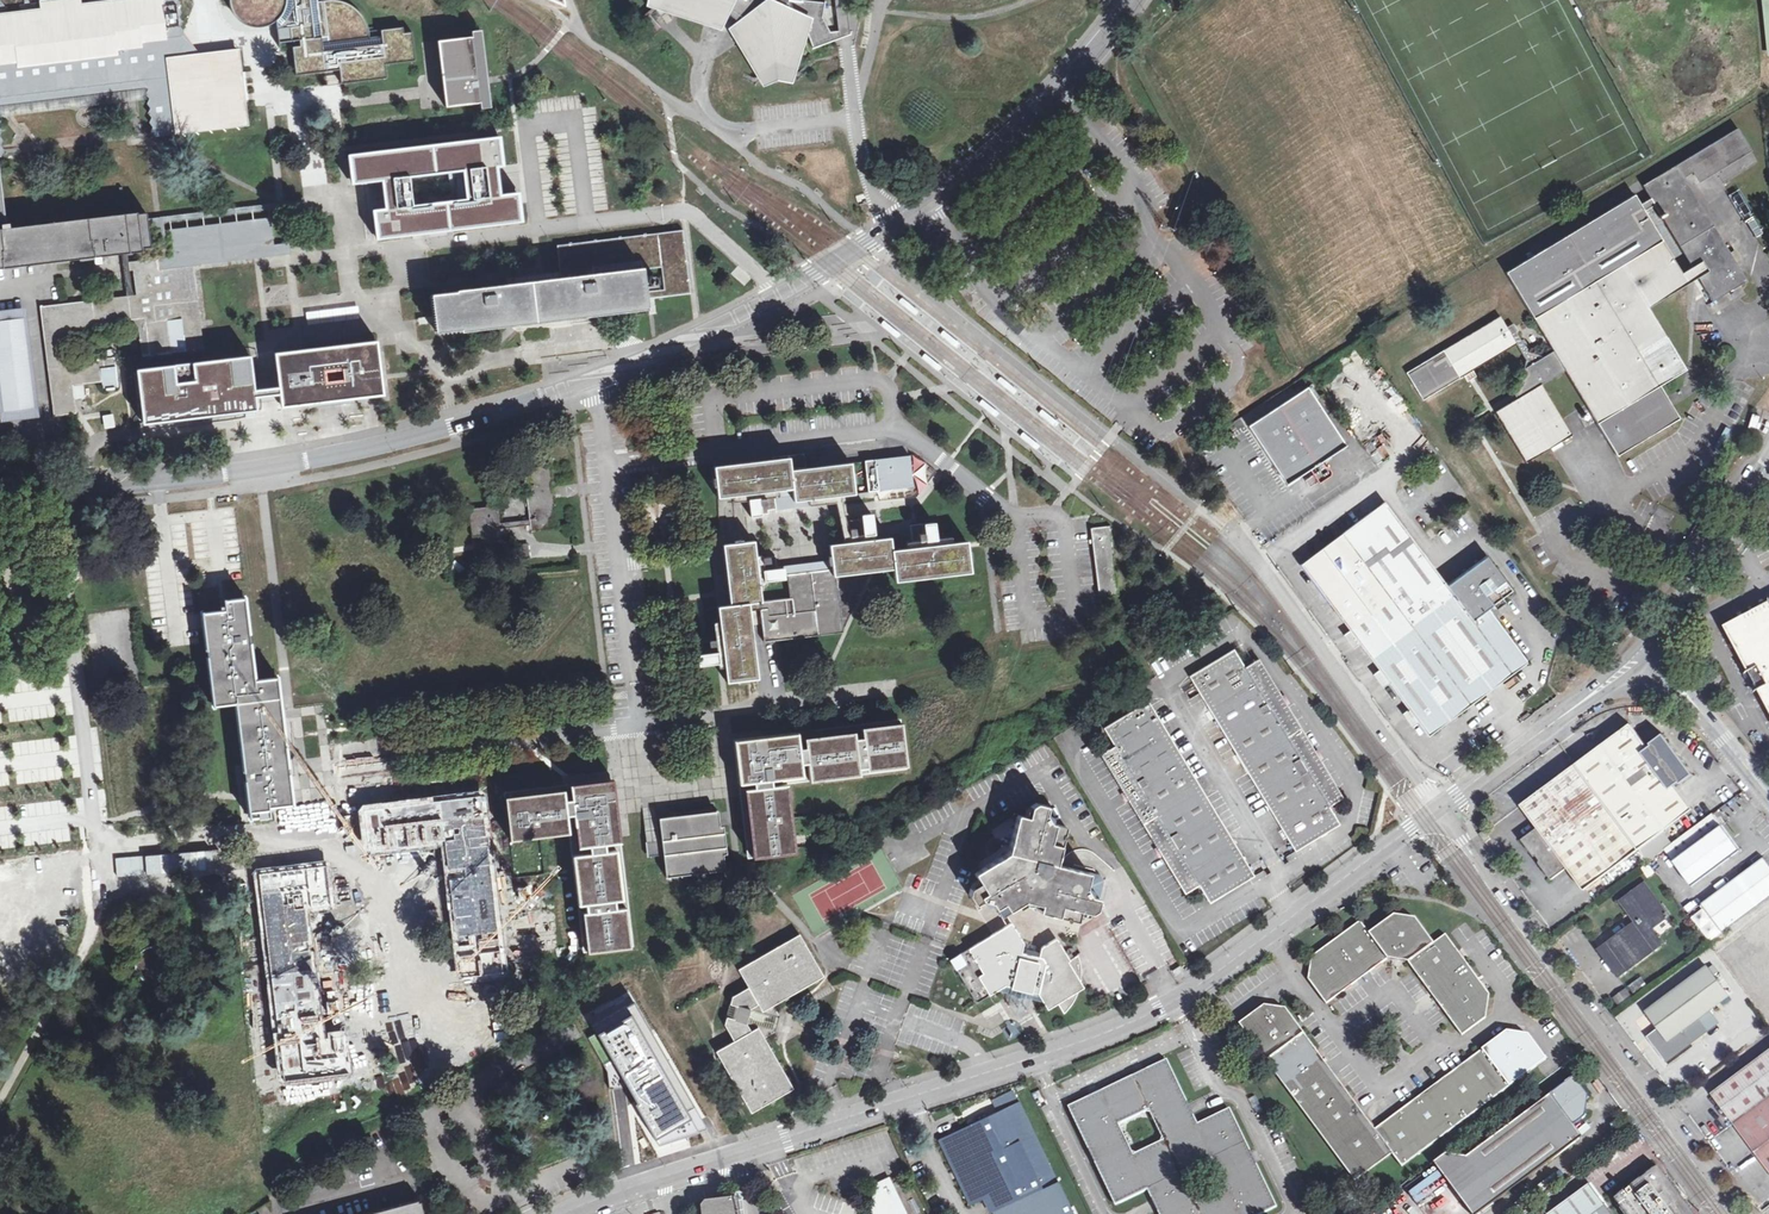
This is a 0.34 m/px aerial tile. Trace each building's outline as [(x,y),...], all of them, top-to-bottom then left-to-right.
[(8,96),(11,100),(13,95),(23,93),(27,98),(29,93),(41,92),(44,97),(46,92),(56,90),(60,95),(61,90),(74,88),(77,93),(79,87),(89,86),(93,91),(95,86),(107,84),(110,89),(112,84),(123,82),(126,87),(128,82),(139,81),(142,86),(144,80),(147,79),(157,89),(152,94),(157,99),(154,103),(159,108),(155,113),(160,118),(156,122),(161,126),(157,131),(162,136),(248,126),(239,50),(193,55),(184,45),(187,41),(182,36),(186,32),(181,27),(185,23),(180,18),(184,13),(180,8),(183,3),(180,0),(167,0),(162,1),(162,0),(130,0),(103,3),(83,5),(82,0),(60,0),(42,2),(43,9),(3,14),(0,15),(0,105),(8,96)] [(227,3),(228,6),(229,10),(229,11),(231,13),(233,17),(235,20),(238,22),(241,25),(245,26),(249,28),(253,29),(256,29),(261,29),(266,27),(270,26),(275,23),(275,31),(277,44),(291,42),(298,41),(299,47),(292,48),(295,77),(326,74),(327,86),(340,85),(341,86),(387,80),(385,66),(416,62),(412,33),(404,35),(403,29),(369,32),(368,29),(367,25),(365,22),(363,19),(361,15),(358,12),(355,10),(352,7),(348,5),(345,4),(341,2),(338,2),(334,1),(330,1),(326,1),(322,1),(323,7),(316,8),(315,0),(227,0),(227,3)] [(728,13),(740,22),(732,28),(741,42),(766,82),(776,76),(790,80),(806,26),(814,47),(833,39),(836,38),(833,33),(824,19),(826,4),(800,0),(734,0),(728,13)] [(836,38),(843,35),(851,32),(846,0),(836,0),(837,7),(841,32),(833,33),(836,38)] [(471,36),(438,40),(444,90),(446,107),(480,102),(481,108),(491,107),(488,81),(488,76),(482,29),(471,31),(471,36)] [(1692,267),(1698,277),(1713,268),(1728,292),(1746,280),(1725,245),(1718,245),(1680,182),(1682,172),(1691,167),(1698,169),(1702,175),(1749,146),(1738,127),(1643,185),(1651,199),(1655,205),(1692,267)] [(376,237),(499,222),(492,167),(498,167),(503,166),(499,139),(367,155),(370,177),(385,175),(389,208),(383,209),(373,210),(376,237)] [(380,180),(383,209),(389,208),(385,175),(370,177),(367,155),(348,158),(351,184),(380,180)] [(501,194),(498,167),(492,167),(499,222),(522,219),(520,204),(519,192),(501,194)] [(1725,245),(1682,172),(1680,182),(1718,245),(1725,245)] [(1407,372),(1423,399),(1466,373),(1516,344),(1525,359),(1517,390),(1513,393),(1516,398),(1496,411),(1526,462),(1572,434),(1542,384),(1564,370),(1615,453),(1677,415),(1659,385),(1685,369),(1649,307),(1688,283),(1682,273),(1644,211),(1641,205),(1635,195),(1506,271),(1553,350),(1545,356),(1527,351),(1511,325),(1507,328),(1500,317),(1407,372)] [(1739,195),(1733,198),(1743,214),(1749,211),(1739,195)] [(1655,205),(1651,199),(1641,205),(1644,211),(1655,205)] [(158,259),(168,257),(164,222),(280,208),(284,243),(289,243),(290,243),(285,202),(149,219),(150,227),(154,227),(158,259)] [(121,251),(123,250),(131,249),(152,247),(150,227),(149,219),(148,217),(148,212),(5,229),(0,229),(0,265),(121,251)] [(271,218),(173,230),(176,256),(275,244),(271,218)] [(562,280),(556,281),(556,282),(506,288),(432,297),(436,333),(478,328),(611,312),(649,307),(648,301),(652,301),(690,296),(691,296),(684,233),(558,248),(562,280)] [(177,268),(186,350),(207,348),(196,266),(291,255),(289,243),(284,243),(275,244),(176,256),(168,257),(158,259),(159,270),(177,268)] [(127,296),(123,297),(126,315),(139,314),(134,268),(146,267),(146,272),(159,270),(158,259),(132,262),(131,249),(121,251),(127,296)] [(957,279),(963,275),(954,262),(948,266),(957,279)] [(138,327),(141,357),(186,352),(186,350),(177,268),(159,270),(146,272),(146,267),(134,268),(139,314),(126,315),(127,328),(138,327)] [(1698,277),(1692,267),(1682,273),(1688,283),(1698,277)] [(1713,268),(1698,277),(1713,301),(1728,292),(1713,268)] [(918,310),(902,296),(898,300),(915,314),(918,310)] [(115,366),(114,358),(72,363),(69,335),(127,328),(126,315),(123,297),(41,307),(54,416),(69,414),(67,394),(73,393),(72,385),(102,382),(101,368),(115,366)] [(883,318),(879,323),(896,336),(900,332),(883,318)] [(0,321),(0,414),(31,410),(20,319),(0,321)] [(960,343),(943,328),(939,333),(957,347),(960,343)] [(1368,350),(1360,340),(1353,344),(1361,355),(1368,350)] [(377,349),(287,360),(290,385),(291,393),(293,406),(383,395),(377,349)] [(941,366),(924,351),(921,355),(938,370),(941,366)] [(222,359),(137,369),(143,424),(241,412),(239,399),(255,397),(254,389),(250,356),(222,359)] [(1017,389),(1000,374),(996,379),(1014,393),(1015,392),(1016,390),(1017,389)] [(254,389),(255,397),(273,395),(291,393),(290,385),(272,387),(254,389)] [(1308,387),(1248,426),(1287,483),(1309,469),(1314,475),(1312,477),(1315,482),(1316,480),(1318,483),(1330,476),(1331,472),(1327,466),(1324,466),(1321,461),(1346,445),(1308,387)] [(255,397),(239,399),(241,412),(257,410),(255,397)] [(998,411),(982,398),(978,402),(994,415),(995,414),(998,411)] [(1042,408),(1038,412),(1055,426),(1059,421),(1042,408)] [(101,415),(104,428),(114,426),(111,413),(101,415)] [(1023,431),(1019,435),(1036,448),(1039,444),(1023,431)] [(773,459),(713,466),(717,498),(773,491),(775,510),(797,507),(809,506),(808,499),(814,499),(854,494),(850,463),(810,467),(805,468),(803,454),(773,458),(773,459)] [(909,456),(864,461),(868,492),(877,491),(913,486),(909,456)] [(550,463),(523,467),(532,529),(559,525),(550,463)] [(499,503),(469,506),(474,535),(483,533),(483,539),(508,537),(506,525),(502,526),(499,503)] [(1346,625),(1428,735),(1527,661),(1487,609),(1512,590),(1486,557),(1459,577),(1447,586),(1384,503),(1300,564),(1342,621),(1346,625)] [(848,521),(850,536),(863,534),(861,519),(848,521)] [(922,524),(910,525),(912,541),(925,540),(922,524)] [(1110,524),(1092,526),(1101,594),(1118,592),(1110,524)] [(889,537),(829,545),(831,561),(833,576),(875,571),(893,568),(895,581),(970,572),(966,541),(899,549),(891,550),(890,542),(889,537)] [(753,540),(722,544),(724,556),(730,605),(717,607),(726,681),(757,678),(749,611),(748,603),(761,601),(755,556),(753,540)] [(833,576),(831,561),(777,567),(775,556),(762,557),(763,570),(762,570),(763,581),(770,580),(778,579),(778,580),(786,579),(787,579),(790,598),(748,603),(749,611),(760,610),(764,639),(841,630),(834,576),(833,576)] [(453,560),(448,568),(460,575),(464,567),(453,560)] [(221,602),(222,611),(213,612),(203,614),(214,705),(236,702),(247,789),(248,797),(250,818),(269,816),(268,808),(293,805),(291,792),(290,783),(277,678),(254,681),(244,599),(221,602)] [(1768,683),(1768,613),(1740,629),(1768,683)] [(1188,675),(1294,849),(1338,822),(1328,806),(1342,797),(1259,658),(1245,666),(1234,648),(1188,675)] [(1722,679),(1713,673),(1706,682),(1715,689),(1722,679)] [(1115,747),(1103,754),(1186,894),(1198,886),(1209,904),(1254,877),(1149,702),(1104,729),(1115,747)] [(900,719),(733,740),(747,858),(795,853),(787,784),(906,769),(900,719)] [(1575,764),(1639,849),(1694,808),(1676,784),(1679,781),(1681,783),(1693,775),(1680,757),(1679,758),(1675,753),(1676,752),(1664,735),(1652,744),(1653,746),(1650,748),(1631,724),(1575,764)] [(1568,868),(1585,889),(1597,880),(1639,849),(1575,764),(1547,785),(1521,805),(1538,828),(1522,839),(1527,846),(1534,856),(1538,856),(1540,860),(1539,862),(1552,879),(1568,868)] [(333,771),(316,772),(317,776),(299,777),(300,802),(335,800),(333,771)] [(632,946),(614,780),(590,782),(504,791),(509,839),(570,833),(582,951),(632,946)] [(483,793),(358,806),(360,828),(363,852),(442,845),(455,975),(500,971),(483,793)] [(970,888),(966,899),(971,907),(978,903),(981,907),(985,908),(989,905),(994,914),(1027,893),(1029,896),(1038,899),(1036,915),(1073,924),(1076,914),(1087,916),(1093,913),(1095,902),(1087,899),(1089,893),(1097,895),(1099,884),(1097,879),(1065,870),(1052,867),(1062,829),(1047,826),(1048,822),(1046,818),(1042,817),(1044,809),(1033,806),(1028,810),(1025,820),(1014,817),(1005,855),(971,876),(976,885),(970,888)] [(717,810),(658,817),(661,842),(662,849),(663,859),(666,877),(724,869),(717,810)] [(1713,813),(1664,850),(1692,886),(1741,850),(1713,813)] [(1701,904),(1723,932),(1768,898),(1768,864),(1764,857),(1701,904)] [(322,858),(256,867),(285,1078),(348,1069),(343,1033),(324,1036),(307,911),(329,909),(325,882),(322,858)] [(1608,961),(1619,976),(1663,944),(1652,929),(1670,915),(1646,883),(1621,902),(1629,912),(1632,910),(1640,919),(1636,923),(1600,950),(1608,961)] [(1307,981),(1325,1006),(1327,1005),(1358,982),(1368,974),(1382,965),(1386,961),(1407,965),(1412,972),(1429,996),(1436,1006),(1445,1017),(1460,1039),(1483,1022),(1488,998),(1444,938),(1432,946),(1413,921),(1393,918),(1368,936),(1359,924),(1311,958),(1307,981)] [(1659,934),(1671,926),(1667,919),(1655,927),(1659,934)] [(947,963),(972,1005),(992,993),(1005,997),(1003,1006),(1012,1009),(1023,1012),(1026,1002),(1038,1005),(1043,1012),(1054,1006),(1060,1016),(1064,1011),(1068,1004),(1072,996),(1074,986),(1076,977),(1076,969),(1074,958),(1066,963),(1052,941),(1036,951),(1019,945),(1007,926),(965,952),(947,963)] [(716,1050),(746,1103),(754,1099),(759,1107),(792,1087),(764,1036),(771,1033),(774,1021),(777,1011),(773,1003),(823,975),(803,940),(796,944),(792,936),(738,967),(748,986),(731,996),(725,1024),(734,1039),(716,1050)] [(1667,1038),(1656,1047),(1665,1060),(1698,1035),(1717,1021),(1710,1010),(1729,995),(1714,975),(1718,972),(1713,965),(1709,968),(1707,966),(1647,1011),(1660,1028),(1667,1038)] [(1640,976),(1628,985),(1634,993),(1646,984),(1640,976)] [(1615,997),(1624,1009),(1638,999),(1628,987),(1615,997)] [(706,1128),(633,1001),(583,1029),(607,1070),(609,1089),(628,1086),(636,1101),(634,1102),(657,1142),(706,1128)] [(1262,1006),(1237,1024),(1350,1182),(1388,1155),(1398,1170),(1543,1063),(1524,1038),(1502,1035),(1464,1065),(1400,1109),(1371,1131),(1283,1010),(1262,1006)] [(1667,1038),(1660,1028),(1648,1037),(1656,1047),(1667,1038)] [(1768,1118),(1768,1048),(1712,1092),(1744,1135),(1768,1118)] [(1068,1106),(1066,1113),(1108,1203),(1115,1206),(1144,1193),(1154,1213),(1263,1213),(1268,1212),(1270,1206),(1229,1116),(1222,1113),(1193,1127),(1165,1066),(1159,1063),(1115,1085),(1068,1106)] [(1430,1165),(1467,1213),(1480,1213),(1574,1144),(1566,1133),(1583,1120),(1586,1099),(1572,1079),(1465,1160),(1442,1156),(1430,1165)] [(982,1196),(991,1213),(1071,1213),(1019,1101),(938,1139),(968,1203),(982,1196)] [(1744,1135),(1768,1170),(1768,1118),(1744,1135)] [(1620,1213),(1688,1213),(1656,1170),(1612,1203),(1620,1213)] [(887,1179),(877,1183),(866,1213),(904,1213),(887,1179)] [(1587,1189),(1553,1213),(1605,1213),(1587,1189)] [(784,1213),(793,1208),(786,1196),(778,1200),(784,1213)] [(418,1202),(416,1203),(416,1200),(365,1213),(422,1213),(418,1202)] [(701,1207),(702,1213),(736,1213),(734,1203),(701,1207)]
